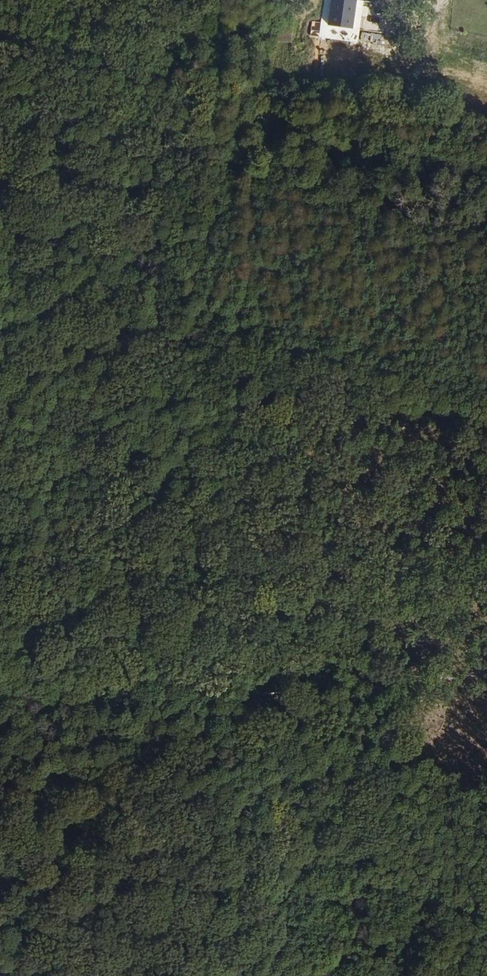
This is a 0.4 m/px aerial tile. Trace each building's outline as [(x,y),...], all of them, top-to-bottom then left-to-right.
[(354,0),(331,0),(326,25),(348,29),(354,0)] [(321,17),(323,7),(316,5),(314,15),(321,17)]
